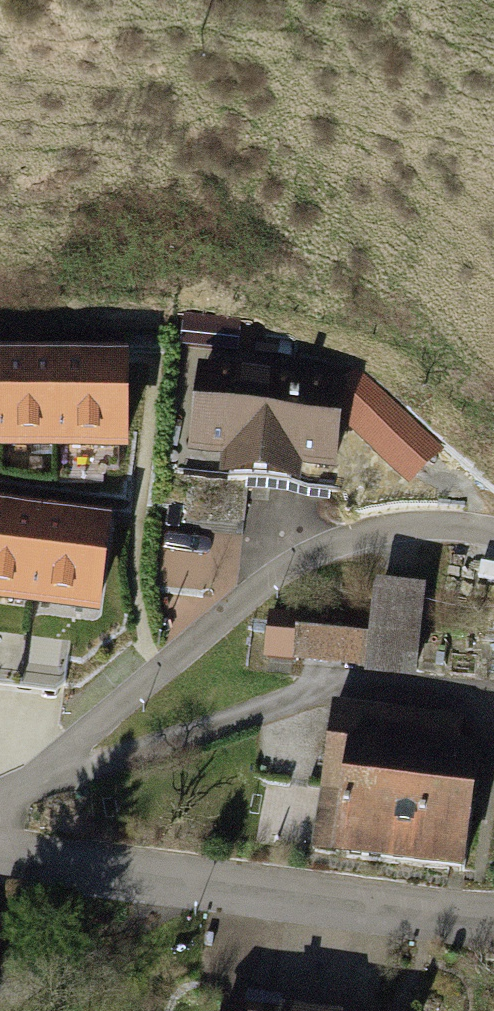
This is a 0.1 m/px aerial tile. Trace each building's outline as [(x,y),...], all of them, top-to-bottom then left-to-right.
[(205,361),(195,454),(222,457),(220,475),(301,484),(304,466),(341,471),(352,378),(205,361)] [(0,368),(0,448),(60,448),(60,368),(0,368)] [(121,368),(60,368),(60,448),(121,448),(121,368)] [(383,398),(355,430),(407,476),(435,444),(383,398)] [(0,519),(0,600),(33,604),(42,524),(0,519)] [(103,532),(42,524),(33,604),(93,611),(103,532)] [(310,605),(304,663),(369,670),(368,679),(418,684),(428,596),(375,590),(373,612),(310,605)] [(55,694),(68,685),(73,643),(0,634),(0,687),(55,694)] [(348,778),(338,857),(469,874),(488,727),(338,708),(329,775),(348,778)] [(223,1003),(222,1010),(280,1010),(223,1003)]
